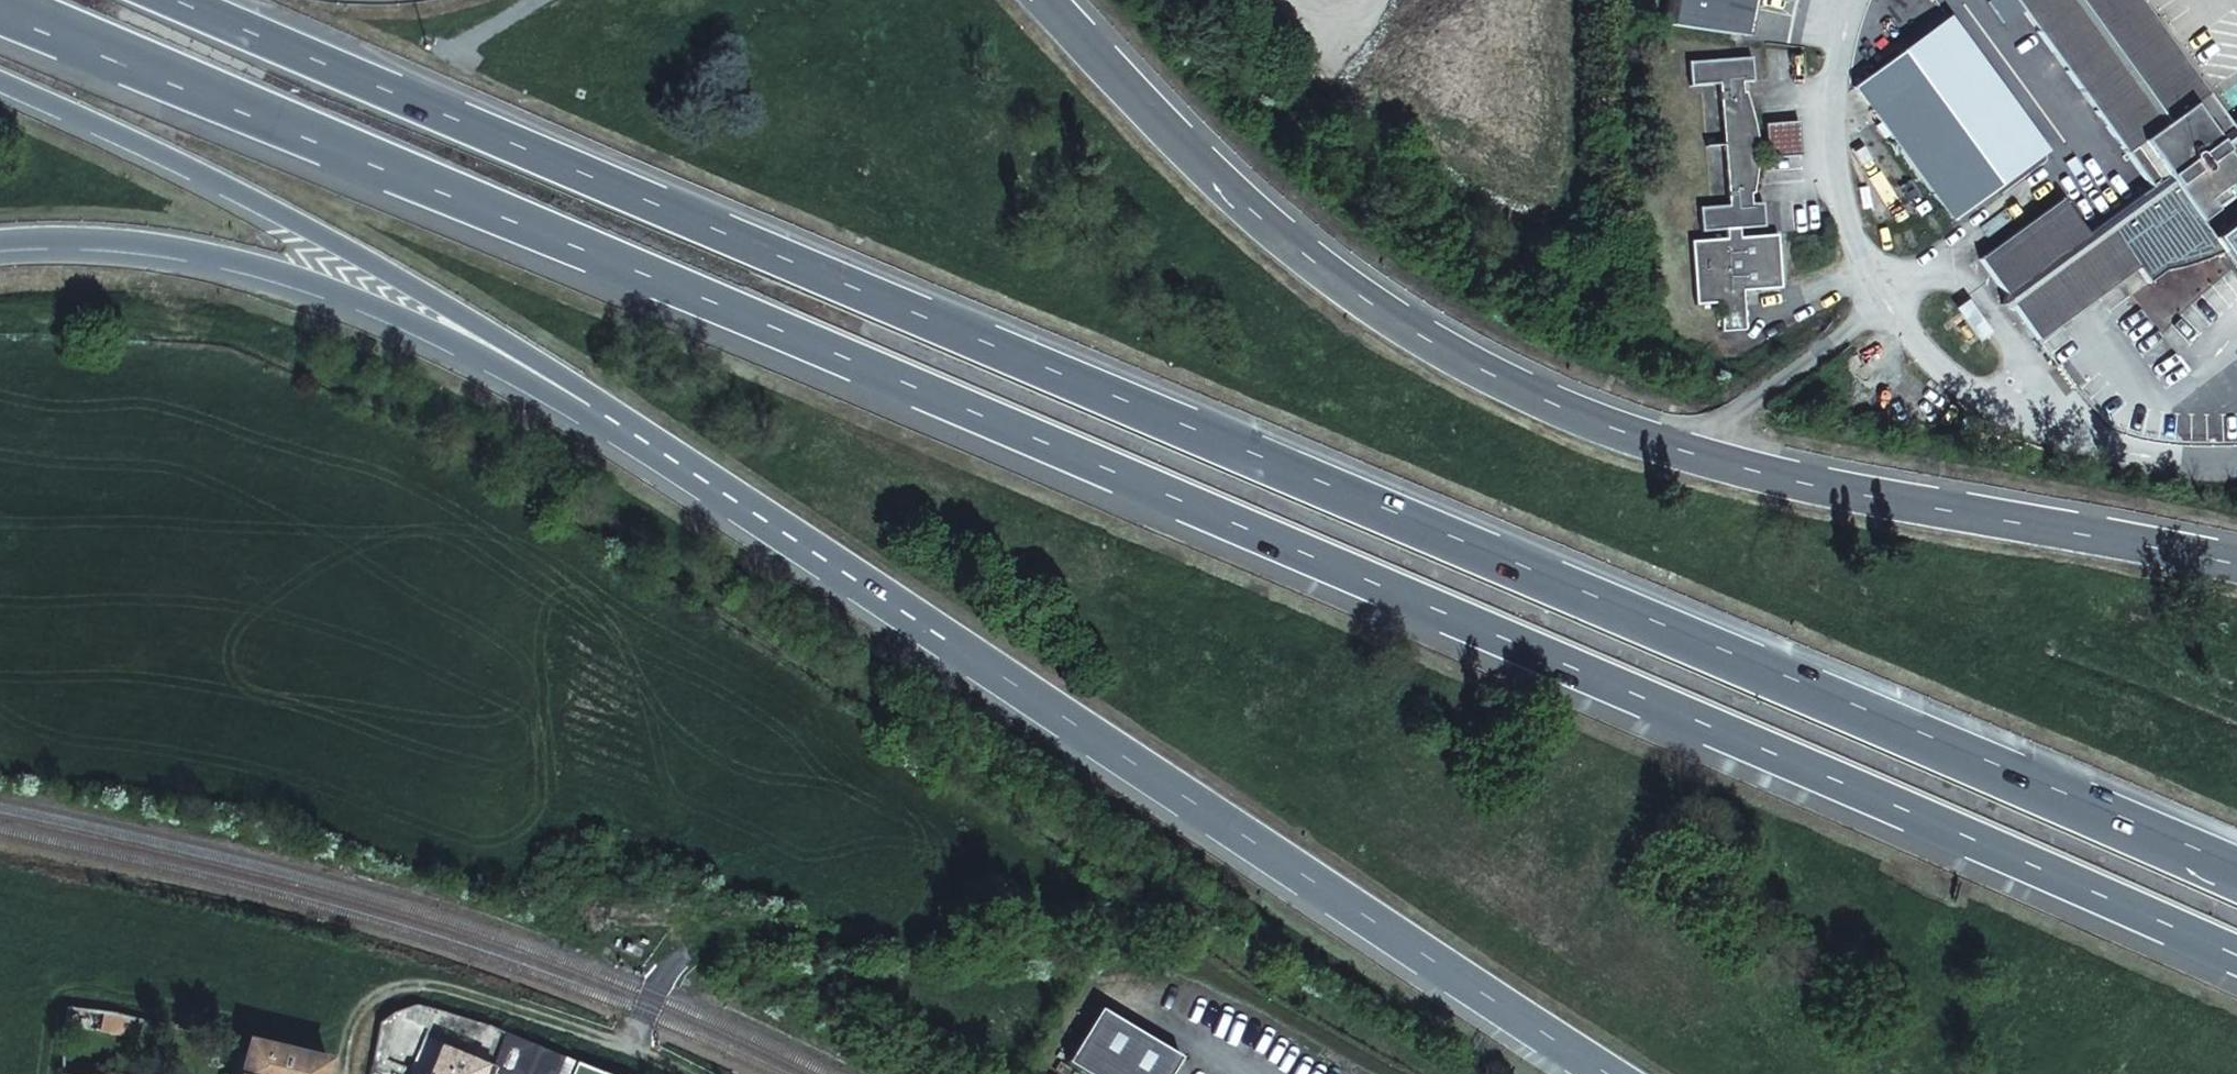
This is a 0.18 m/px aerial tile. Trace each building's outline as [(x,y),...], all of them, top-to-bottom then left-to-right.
[(1662,11),(1661,19),(1745,31),(1750,4),(1751,0),(1664,0),(1662,11)] [(2151,187),(2086,233),(2061,199),(1978,258),(2005,294),(2002,303),(2011,302),(2038,338),(2138,266),(2148,280),(2162,271),(2174,269),(2201,262),(2208,260),(2221,252),(2236,240),(2236,218),(2211,237),(2200,222),(2236,195),(2236,125),(2232,129),(2139,0),(2016,0),(2151,187)] [(1855,84),(1952,217),(2001,185),(1904,50),(1855,84)] [(1755,55),(1688,59),(1687,59),(1688,83),(1719,82),(1727,202),(1697,204),(1698,228),(1724,226),(1725,235),(1692,238),(1694,300),(1721,299),(1722,327),(1746,326),(1744,287),(1780,285),(1777,232),(1741,234),(1740,225),(1765,224),(1763,199),(1752,200),(1751,190),(1754,191),(1757,171),(1759,148),(1759,139),(1754,112),(1749,96),(1747,90),(1745,90),(1745,81),(1756,80),(1755,55)] [(1767,157),(1802,154),(1799,118),(1765,121),(1767,157)] [(2236,272),(2236,241),(2221,252),(2236,272)] [(108,1016),(83,1013),(81,1030),(133,1038),(135,1020),(108,1016)] [(1099,1013),(1066,1067),(1078,1073),(1172,1073),(1180,1062),(1099,1013)] [(325,1061),(243,1041),(235,1073),(323,1073),(325,1061)] [(491,1071),(438,1050),(429,1073),(489,1073),(491,1071)]
